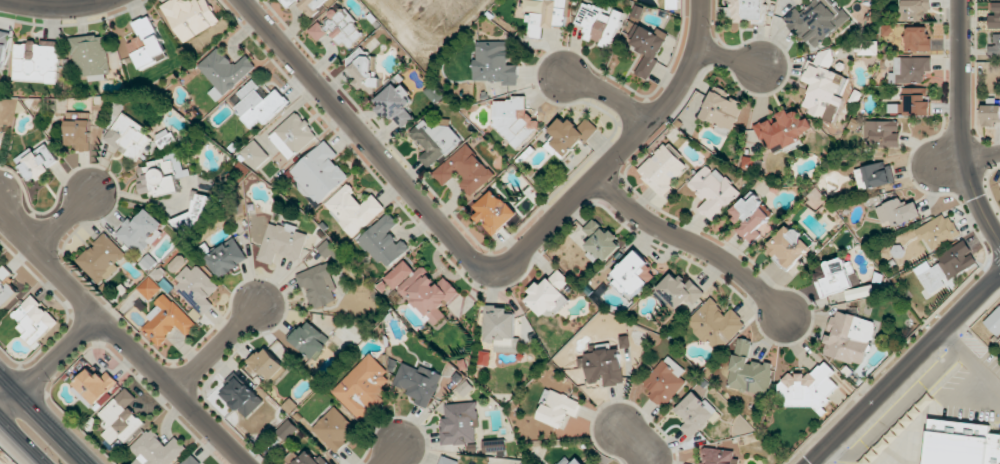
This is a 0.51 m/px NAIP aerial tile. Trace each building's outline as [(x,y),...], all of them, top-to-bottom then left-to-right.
[(190,3),(188,0),(180,0),(179,0),(172,0),(162,5),(182,43),(220,23),(208,0),(197,0),(190,3)] [(328,0),(280,0),(288,9),(296,2),(310,17),(328,0)] [(524,13),(528,13),(528,37),(542,37),(542,27),(554,28),(554,25),(565,25),(566,0),(524,0),(524,13)] [(666,8),(679,9),(680,0),(667,0),(666,8)] [(765,0),(732,0),(731,8),(727,8),(727,17),(753,18),(753,23),(764,23),(765,0)] [(831,0),(815,0),(800,12),(796,7),(784,17),(812,50),(848,20),(831,0)] [(899,20),(930,20),(929,0),(899,0),(899,20)] [(574,23),(585,27),(582,37),(611,48),(624,12),(613,9),(612,13),(582,2),(574,23)] [(366,35),(344,8),(338,13),(336,11),(321,24),(319,22),(308,30),(317,41),(330,30),(347,50),(366,35)] [(169,57),(150,15),(133,23),(140,37),(128,43),(140,71),(169,57)] [(635,74),(647,80),(669,34),(657,28),(655,33),(640,26),(631,46),(645,53),(635,74)] [(929,27),(906,27),(906,51),(929,51),(929,27)] [(5,67),(11,32),(0,30),(0,66),(5,67)] [(993,33),(993,45),(989,45),(988,56),(999,56),(999,33),(993,33)] [(75,37),(81,81),(110,78),(104,34),(75,37)] [(14,81),(58,82),(59,43),(16,41),(14,81)] [(475,81),(502,81),(502,85),(518,85),(518,65),(510,65),(510,41),(474,41),(475,81)] [(877,55),(878,41),(856,41),(856,55),(877,55)] [(216,101),(257,67),(247,55),(234,65),(219,47),(198,65),(215,87),(209,92),(216,101)] [(370,69),(377,63),(362,47),(345,62),(358,78),(354,81),(367,96),(382,83),(370,69)] [(845,75),(829,69),(834,54),(820,48),(815,62),(808,60),(801,80),(811,83),(802,110),(824,118),(830,103),(841,107),(844,99),(837,96),(845,75)] [(924,83),(924,71),(932,71),(932,58),(894,57),(894,73),(889,73),(889,83),(924,83)] [(263,124),(289,102),(278,89),(265,100),(258,91),(261,88),(254,80),(238,93),(244,100),(234,109),(251,127),(259,119),(263,124)] [(414,117),(405,108),(414,100),(396,81),(375,100),(401,129),(414,117)] [(926,88),(903,88),(903,104),(888,104),(888,115),(931,114),(931,102),(926,102),(926,88)] [(744,104),(713,89),(700,116),(717,124),(714,131),(728,137),(744,104)] [(525,96),(513,96),(510,100),(497,100),(492,105),(493,125),(518,150),(540,128),(540,125),(526,111),(525,96)] [(999,105),(982,105),(982,125),(999,125),(999,105)] [(269,136),(290,160),(318,135),(297,111),(269,136)] [(105,140),(137,162),(155,135),(123,113),(105,140)] [(587,118),(577,128),(564,115),(548,130),(554,136),(545,145),(561,162),(582,141),(585,143),(599,129),(587,118)] [(462,138),(443,118),(433,128),(424,119),(409,134),(425,152),(418,158),(428,169),(462,138)] [(66,120),(66,145),(77,145),(77,151),(91,151),(92,121),(66,120)] [(900,146),(899,120),(865,121),(866,147),(900,146)] [(271,157),(254,140),(240,153),(257,171),(271,157)] [(288,173),(317,205),(349,177),(334,159),(338,155),(325,140),(288,173)] [(494,176),(468,143),(433,172),(444,185),(459,172),(464,178),(459,183),(470,196),(494,176)] [(637,171),(660,195),(690,167),(667,143),(637,171)] [(16,157),(29,181),(36,177),(36,176),(59,163),(48,144),(33,152),(31,149),(16,157)] [(181,191),(178,178),(186,176),(182,156),(140,163),(143,181),(140,181),(143,197),(181,191)] [(855,169),(859,191),(895,184),(891,162),(855,169)] [(713,222),(740,193),(708,163),(689,183),(707,200),(699,209),(713,222)] [(353,237),(386,208),(373,194),(363,203),(347,185),(324,205),(353,237)] [(491,235),(516,217),(496,189),(474,205),(480,213),(476,215),(491,235)] [(194,192),(189,217),(175,215),(172,228),(200,234),(205,208),(216,210),(219,197),(194,192)] [(729,211),(741,225),(738,228),(751,243),(776,220),(752,192),(729,211)] [(883,223),(889,221),(892,227),(922,215),(916,201),(903,206),(900,197),(876,207),(883,223)] [(141,255),(167,226),(147,208),(134,223),(130,219),(117,233),(141,255)] [(946,212),(917,228),(929,251),(959,235),(946,212)] [(358,239),(378,264),(383,260),(388,267),(410,248),(403,239),(398,243),(389,232),(398,224),(389,213),(358,239)] [(622,245),(609,231),(608,232),(594,218),(584,229),(593,238),(583,248),(596,261),(601,256),(605,261),(622,245)] [(258,260),(273,265),(276,255),(300,262),(308,235),(297,231),(297,229),(270,221),(258,260)] [(789,270),(813,245),(790,222),(765,248),(789,270)] [(129,256),(106,233),(77,260),(100,284),(129,256)] [(206,257),(222,278),(249,257),(232,237),(206,257)] [(327,259),(337,251),(329,240),(318,248),(327,259)] [(937,255),(940,262),(930,267),(928,262),(914,268),(928,296),(945,287),(943,281),(978,264),(966,241),(937,255)] [(659,274),(637,250),(608,277),(630,301),(659,274)] [(167,266),(174,274),(187,261),(180,254),(167,266)] [(815,279),(822,299),(853,287),(848,273),(853,272),(846,255),(824,263),(828,274),(815,279)] [(384,279),(395,290),(415,271),(405,260),(384,279)] [(218,288),(191,262),(176,278),(181,283),(175,289),(195,308),(189,314),(197,322),(213,304),(207,299),(218,288)] [(296,274),(302,290),(306,288),(314,309),(337,301),(333,291),(338,290),(329,263),(296,274)] [(7,279),(13,274),(6,266),(0,271),(0,309),(19,293),(7,279)] [(460,293),(446,276),(437,284),(423,267),(398,287),(411,302),(411,303),(432,328),(446,316),(441,309),(460,293)] [(569,298),(561,290),(570,281),(557,268),(525,299),(546,321),(569,298)] [(690,278),(685,283),(674,271),(654,290),(674,311),(680,307),(685,312),(705,294),(690,278)] [(162,288),(149,276),(137,289),(150,301),(162,288)] [(162,351),(171,342),(166,337),(177,326),(186,335),(197,324),(167,294),(146,314),(151,320),(141,331),(162,351)] [(22,335),(33,346),(58,322),(32,295),(10,316),(26,332),(22,335)] [(746,324),(731,309),(726,314),(710,298),(686,323),(718,353),(746,324)] [(998,337),(999,335),(999,305),(983,323),(998,337)] [(518,353),(519,338),(514,338),(515,314),(508,313),(508,307),(484,306),(483,342),(495,342),(494,352),(518,353)] [(876,322),(835,310),(828,333),(826,333),(823,343),(827,344),(823,354),(863,366),(876,322)] [(331,341),(308,320),(290,339),(312,360),(331,341)] [(621,348),(630,347),(628,336),(620,337),(621,348)] [(768,395),(773,364),(749,360),(753,340),(737,337),(728,388),(768,395)] [(624,383),(619,349),(610,350),(609,344),(598,345),(599,353),(577,356),(579,368),(586,367),(588,383),(603,381),(604,386),(624,383)] [(269,382),(284,365),(264,347),(249,363),(269,382)] [(388,371),(370,353),(332,391),(359,419),(394,385),(384,375),(388,371)] [(687,382),(680,377),(686,371),(668,355),(642,383),(652,392),(649,395),(663,408),(687,382)] [(442,374),(420,365),(419,369),(402,362),(393,384),(408,390),(406,394),(417,398),(415,403),(428,408),(442,374)] [(785,407),(830,407),(830,364),(816,364),(816,374),(780,373),(780,399),(785,399),(785,407)] [(108,371),(101,378),(90,368),(71,389),(91,408),(98,401),(103,405),(111,397),(108,394),(119,382),(108,371)] [(245,419),(263,402),(239,376),(221,393),(245,419)] [(126,443),(146,423),(129,407),(137,398),(126,388),(98,417),(110,428),(103,435),(113,444),(120,437),(126,443)] [(562,429),(568,414),(576,417),(581,402),(547,389),(535,419),(562,429)] [(680,427),(691,439),(718,414),(695,390),(674,410),(685,422),(680,427)] [(477,402),(445,404),(446,418),(441,419),(443,445),(476,443),(475,428),(479,428),(477,402)] [(312,428),(335,452),(358,430),(335,406),(312,428)] [(990,433),(991,424),(930,418),(925,463),(999,463),(999,434),(990,433)] [(277,431),(286,441),(299,429),(290,419),(277,431)] [(175,437),(167,445),(150,428),(131,448),(140,456),(134,462),(136,463),(146,463),(147,463),(148,463),(172,463),(187,448),(175,437)] [(483,441),(484,453),(506,452),(505,440),(483,441)] [(704,447),(703,463),(696,462),(696,463),(736,463),(738,451),(704,447)] [(317,460),(307,450),(294,463),(329,463),(320,456),(317,460)] [(193,455),(184,463),(201,463),(202,463),(193,455)] [(459,462),(443,455),(439,463),(459,463),(459,462)]
